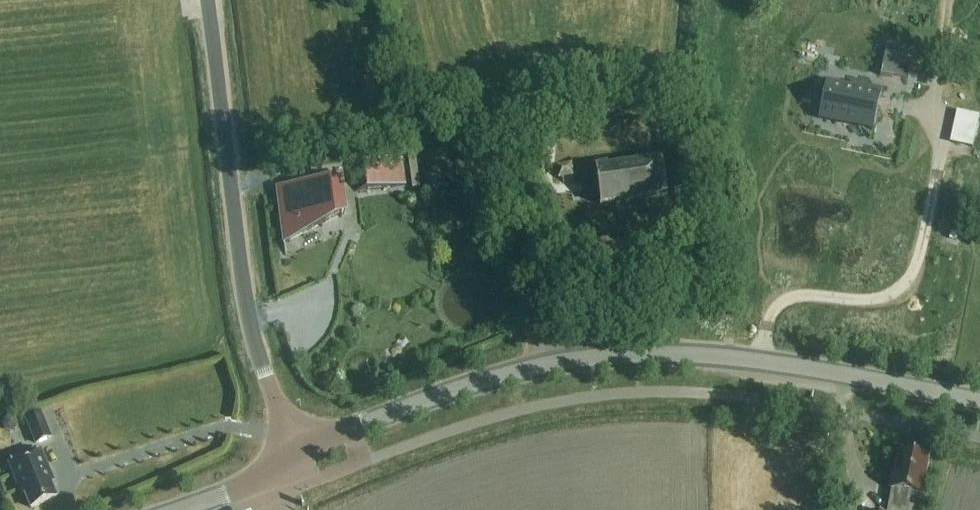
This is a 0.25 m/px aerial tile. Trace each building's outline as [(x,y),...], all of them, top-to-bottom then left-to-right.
[(907,81),(911,65),(884,59),(880,75),(907,81)] [(878,91),(850,86),(849,89),(828,85),(822,122),(871,131),(878,91)] [(547,176),(549,152),(536,151),(535,175),(547,176)] [(363,191),(405,186),(401,160),(360,166),(363,191)] [(599,206),(667,196),(662,160),(594,170),(599,206)] [(338,181),(276,189),(284,243),(342,214),(338,181)] [(42,413),(25,420),(36,446),(53,438),(42,413)] [(55,483),(42,449),(8,463),(21,497),(24,495),(30,509),(59,498),(53,484),(55,483)] [(900,453),(896,475),(893,475),(890,491),(893,491),(889,509),(908,509),(911,494),(922,496),(925,480),(922,480),(927,458),(900,453)]
